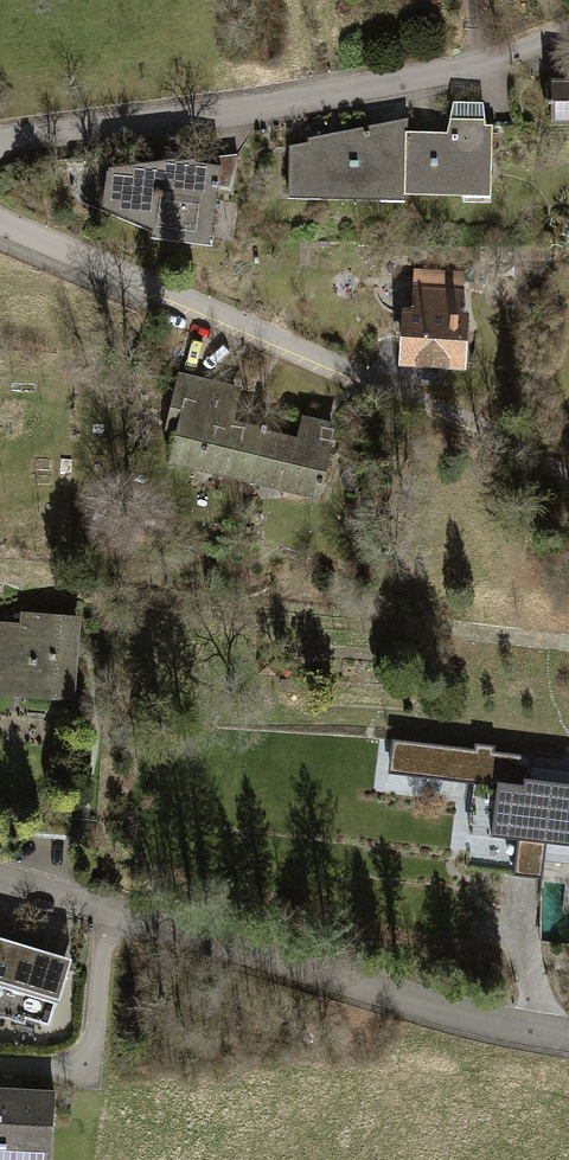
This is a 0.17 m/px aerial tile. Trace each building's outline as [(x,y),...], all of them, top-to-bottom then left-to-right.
[(549,126),(568,126),(568,80),(549,81),(549,126)] [(404,136),(403,188),(484,189),(484,129),(482,103),(451,103),(449,136),(404,136)] [(379,188),(403,188),(404,136),(404,123),(287,148),(287,199),(319,199),(319,193),(379,193),(379,188)] [(219,166),(217,190),(231,192),(235,153),(214,157),(213,165),(219,166)] [(104,171),(101,200),(149,222),(175,224),(174,232),(212,236),(217,190),(219,166),(213,165),(193,163),(193,161),(104,171)] [(405,313),(404,363),(461,364),(462,317),(461,317),(462,271),(412,270),(411,313),(405,313)] [(251,475),(262,429),(224,420),(232,385),(178,371),(165,427),(177,430),(170,455),(251,475)] [(297,438),(262,429),(251,475),(285,483),(283,490),(316,498),(331,436),(299,428),(297,438)] [(70,697),(75,618),(24,615),(23,625),(0,624),(0,668),(27,679),(26,695),(70,697)] [(568,846),(568,784),(529,779),(532,756),(495,752),(495,746),(474,744),(474,749),(392,739),(388,773),(474,784),(468,833),(518,839),(513,875),(542,879),(546,843),(568,846)] [(0,937),(0,1015),(16,1020),(18,1014),(50,1024),(70,958),(38,948),(0,937)] [(54,1094),(0,1091),(0,1159),(51,1159),(54,1094)]
